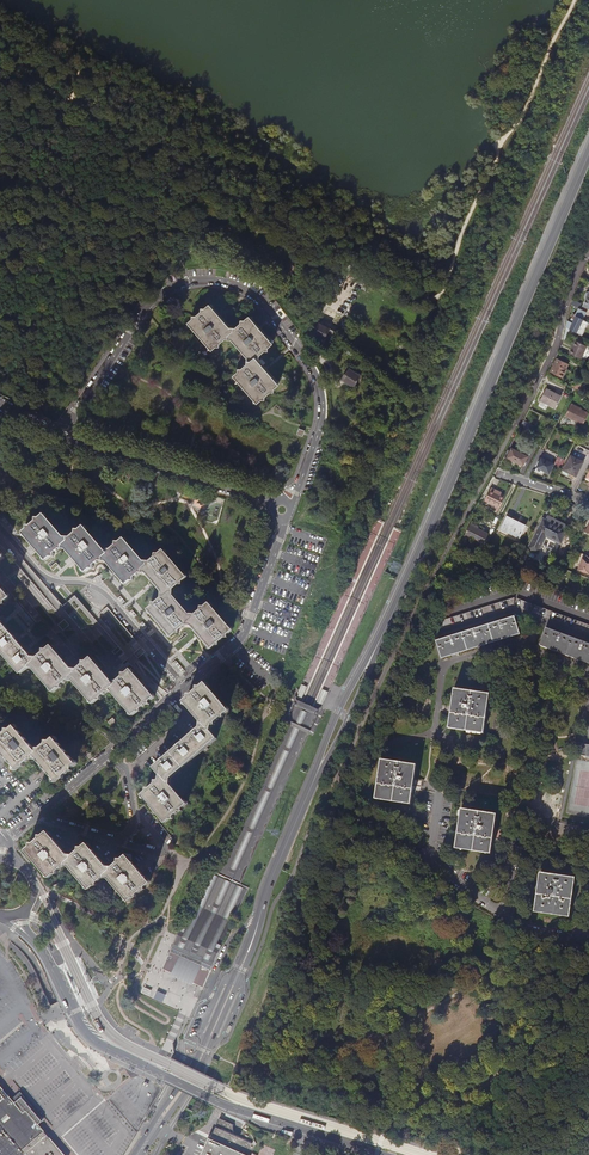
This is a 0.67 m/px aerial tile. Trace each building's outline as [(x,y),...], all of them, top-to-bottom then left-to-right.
[(221,316),(210,305),(206,309),(203,308),(203,311),(197,317),(194,316),(194,319),(190,322),(213,349),(217,345),(220,346),(220,343),(226,338),(229,339),(229,335),(252,361),(249,361),(249,364),(243,369),(239,368),(239,372),(235,375),(258,402),(262,398),(265,399),(265,396),(271,390),(275,391),(274,388),(279,384),(268,372),(266,369),(265,368),(256,358),(260,358),(260,355),(265,350),(269,350),(269,347),(273,343),(261,329),(250,317),(246,320),(242,320),(242,323),(236,328),(234,327),(233,331),(223,319),(221,316)] [(588,313),(581,309),(578,315),(576,314),(574,318),(577,319),(574,324),(569,321),(567,327),(583,335),(588,323),(588,322),(585,320),(588,313)] [(327,347),(334,335),(336,331),(320,322),(314,334),(325,340),(322,345),(327,347)] [(570,356),(582,361),(588,348),(576,342),(570,356)] [(550,374),(563,380),(568,371),(566,371),(569,366),(557,360),(550,374)] [(361,376),(350,369),(343,379),(354,387),(361,376)] [(562,398),(547,390),(541,401),(556,409),(562,398)] [(575,409),(576,408),(571,406),(565,418),(583,427),(588,416),(581,412),(575,409)] [(535,425),(525,421),(522,426),(532,431),(535,425)] [(529,456),(514,449),(509,459),(524,467),(529,456)] [(571,456),(564,470),(576,476),(583,462),(571,456)] [(555,463),(543,457),(538,467),(550,473),(555,463)] [(135,475),(131,470),(126,474),(130,479),(135,475)] [(506,496),(502,494),(495,491),(496,489),(492,487),(486,499),(501,507),(506,496)] [(64,546),(68,543),(45,516),(41,519),(37,519),(37,522),(31,528),(28,527),(28,531),(24,534),(35,547),(47,560),(51,557),(54,557),(54,554),(60,549),(64,550),(64,546)] [(519,539),(524,530),(517,526),(518,523),(508,518),(502,530),(519,539)] [(548,537),(562,544),(564,540),(563,540),(568,531),(544,519),(529,548),(540,554),(548,537)] [(484,546),(490,535),(471,525),(466,536),(484,546)] [(68,543),(64,546),(75,559),(87,572),(91,569),(94,569),(94,566),(100,561),(103,561),(103,558),(108,554),(84,528),(81,531),(77,531),(77,534),(71,539),(68,539),(68,543)] [(108,554),(103,558),(116,572),(117,574),(126,584),(130,580),(134,581),(134,577),(140,573),(143,573),(143,570),(147,566),(124,540),(119,544),(117,543),(117,546),(110,551),(108,551),(108,554)] [(147,566),(143,570),(151,579),(154,582),(157,586),(165,596),(170,592),(173,593),(174,589),(179,585),(182,585),(183,582),(187,578),(164,552),(159,555),(156,555),(156,558),(151,563),(147,562),(147,566)] [(587,556),(586,560),(583,559),(579,571),(588,575),(588,557),(587,556)] [(3,604),(6,604),(6,602),(10,598),(0,586),(0,607),(3,604)] [(170,592),(165,596),(162,596),(162,599),(157,604),(153,604),(153,607),(149,610),(157,619),(161,624),(163,626),(172,636),(176,633),(179,634),(179,630),(185,626),(188,626),(189,623),(192,619),(170,592)] [(514,597),(513,606),(588,635),(588,626),(514,597)] [(437,618),(439,626),(510,607),(511,598),(437,618)] [(192,619),(189,623),(197,632),(200,635),(203,638),(209,646),(212,649),(216,645),(219,646),(219,642),(225,638),(228,638),(228,635),(232,631),(209,604),(205,608),(202,608),(202,611),(196,616),(192,615),(192,619)] [(107,607),(99,614),(103,618),(105,616),(108,620),(111,617),(115,621),(118,619),(107,607)] [(432,637),(437,655),(517,633),(512,615),(432,637)] [(22,674),(32,666),(55,692),(60,688),(62,689),(62,686),(69,680),(72,680),(72,677),(76,673),(62,658),(53,647),(49,651),(45,650),(45,653),(39,658),(36,658),(36,661),(26,649),(24,648),(19,642),(18,640),(3,623),(0,620),(0,648),(22,674)] [(69,625),(65,620),(59,625),(63,630),(69,625)] [(538,645),(588,664),(588,644),(544,628),(538,645)] [(517,636),(517,633),(437,655),(437,657),(517,636)] [(588,666),(588,664),(538,645),(537,647),(588,666)] [(76,673),(72,677),(95,704),(99,700),(102,700),(102,697),(108,692),(111,693),(111,689),(115,685),(107,676),(92,659),(88,663),(85,663),(85,666),(79,671),(76,670),(76,673)] [(115,685),(111,689),(134,715),(139,711),(141,712),(142,709),(148,704),(151,704),(151,701),(155,697),(144,684),(140,681),(132,671),(128,674),(125,674),(124,677),(118,683),(115,683),(115,685)] [(205,725),(209,729),(213,725),(216,726),(217,722),(222,717),(225,718),(226,714),(229,711),(206,684),(203,688),(199,687),(199,691),(193,696),(190,695),(190,699),(186,702),(205,725)] [(306,691),(307,688),(304,686),(301,685),(300,688),(299,689),(298,691),(298,693),(297,695),(295,698),(298,699),(301,700),(303,697),(306,691)] [(447,709),(444,727),(480,732),(483,714),(481,714),(484,692),(452,687),(449,709),(447,709)] [(326,698),(327,696),(328,693),(325,692),(322,690),(321,693),(318,700),(316,703),(319,704),(322,706),(324,703),(324,701),(325,700),(326,698)] [(181,930),(179,933),(181,934),(184,935),(188,937),(210,948),(216,950),(218,951),(220,952),(221,949),(249,889),(244,887),(241,886),(320,712),(311,708),(302,704),(295,700),(216,874),(211,872),(209,871),(182,926),(181,930)] [(114,719),(109,723),(117,732),(121,728),(114,719)] [(209,729),(205,725),(156,769),(164,778),(169,782),(218,739),(209,729)] [(15,726),(11,729),(8,729),(7,733),(1,737),(0,737),(0,751),(1,752),(5,756),(9,760),(17,770),(21,767),(24,767),(24,764),(31,759),(33,759),(34,755),(44,768),(46,770),(49,773),(57,782),(61,778),(64,779),(64,776),(70,771),(72,771),(73,769),(77,765),(54,738),(50,742),(47,742),(47,744),(41,749),(38,749),(38,753),(15,726)] [(587,746),(587,745),(580,744),(578,756),(585,757),(586,755),(588,756),(588,747),(587,746)] [(373,781),(370,799),(406,805),(409,786),(406,786),(409,764),(378,759),(375,781),(373,781)] [(169,782),(164,778),(161,782),(157,782),(157,785),(152,789),(149,789),(148,793),(144,796),(167,823),(171,819),(174,820),(174,816),(181,811),(183,811),(184,808),(187,804),(169,782)] [(487,854),(490,838),(488,837),(491,814),(459,810),(456,832),(454,832),(451,849),(487,854)] [(67,862),(71,859),(63,850),(57,843),(48,833),(44,836),(41,836),(41,839),(35,844),(32,844),(32,848),(27,851),(50,877),(55,873),(57,874),(58,871),(63,866),(67,866),(67,862)] [(107,875),(111,871),(102,861),(96,854),(88,845),(83,848),(81,848),(80,851),(74,857),(71,856),(71,859),(67,862),(90,889),(94,885),(97,886),(98,883),(104,878),(107,878),(107,875)] [(111,871),(107,875),(130,901),(134,897),(137,898),(137,895),(143,889),(146,890),(146,887),(150,884),(142,874),(136,867),(127,857),(124,860),(121,860),(120,863),(114,868),(111,867),(111,871)] [(569,917),(570,903),(568,903),(570,879),(539,875),(537,900),(534,899),(533,913),(569,917)] [(60,884),(54,886),(57,892),(63,889),(60,884)] [(181,934),(179,933),(178,937),(172,948),(170,954),(169,955),(168,957),(162,970),(175,976),(179,978),(183,980),(187,982),(190,983),(199,988),(203,989),(211,972),(220,952),(218,951),(216,950),(210,948),(188,937),(184,935),(181,934)] [(141,992),(148,995),(150,989),(144,986),(141,992)] [(158,990),(154,998),(163,1002),(167,994),(158,990)] [(0,1086),(0,1154),(65,1154),(27,1110),(31,1107),(23,1098),(15,1104),(2,1089),(0,1086)] [(202,1154),(252,1154),(256,1146),(249,1132),(244,1130),(240,1138),(233,1135),(233,1125),(220,1119),(211,1139),(210,1139),(202,1154)]
